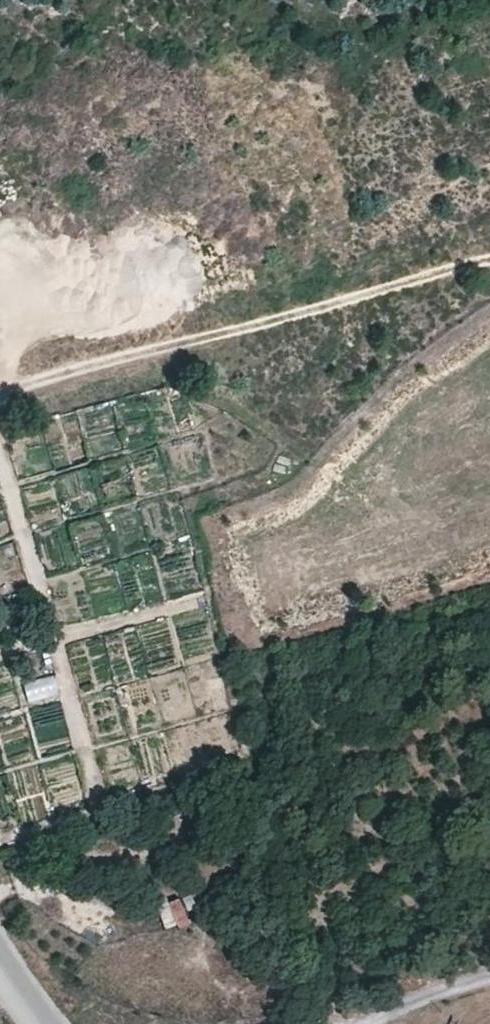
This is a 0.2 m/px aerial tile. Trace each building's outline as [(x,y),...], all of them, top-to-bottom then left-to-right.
[(157,903),(166,929),(189,922),(180,895),(157,903)]
